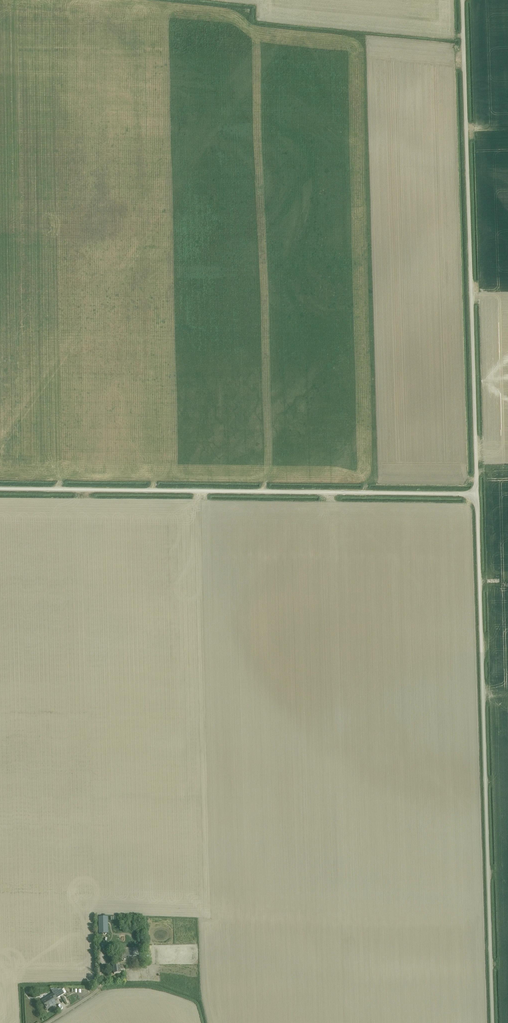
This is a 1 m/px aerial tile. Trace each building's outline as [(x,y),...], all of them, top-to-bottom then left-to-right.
[(107,917),(98,917),(99,934),(108,934),(107,917)] [(122,948),(122,957),(139,956),(139,948),(122,948)] [(117,966),(113,967),(114,974),(120,973),(120,970),(124,969),(123,966),(118,966),(117,966)] [(53,994),(42,1002),(47,1010),(56,1004),(54,1000),(61,996),(65,994),(62,989),(58,990),(57,989),(52,992),(53,994)]
